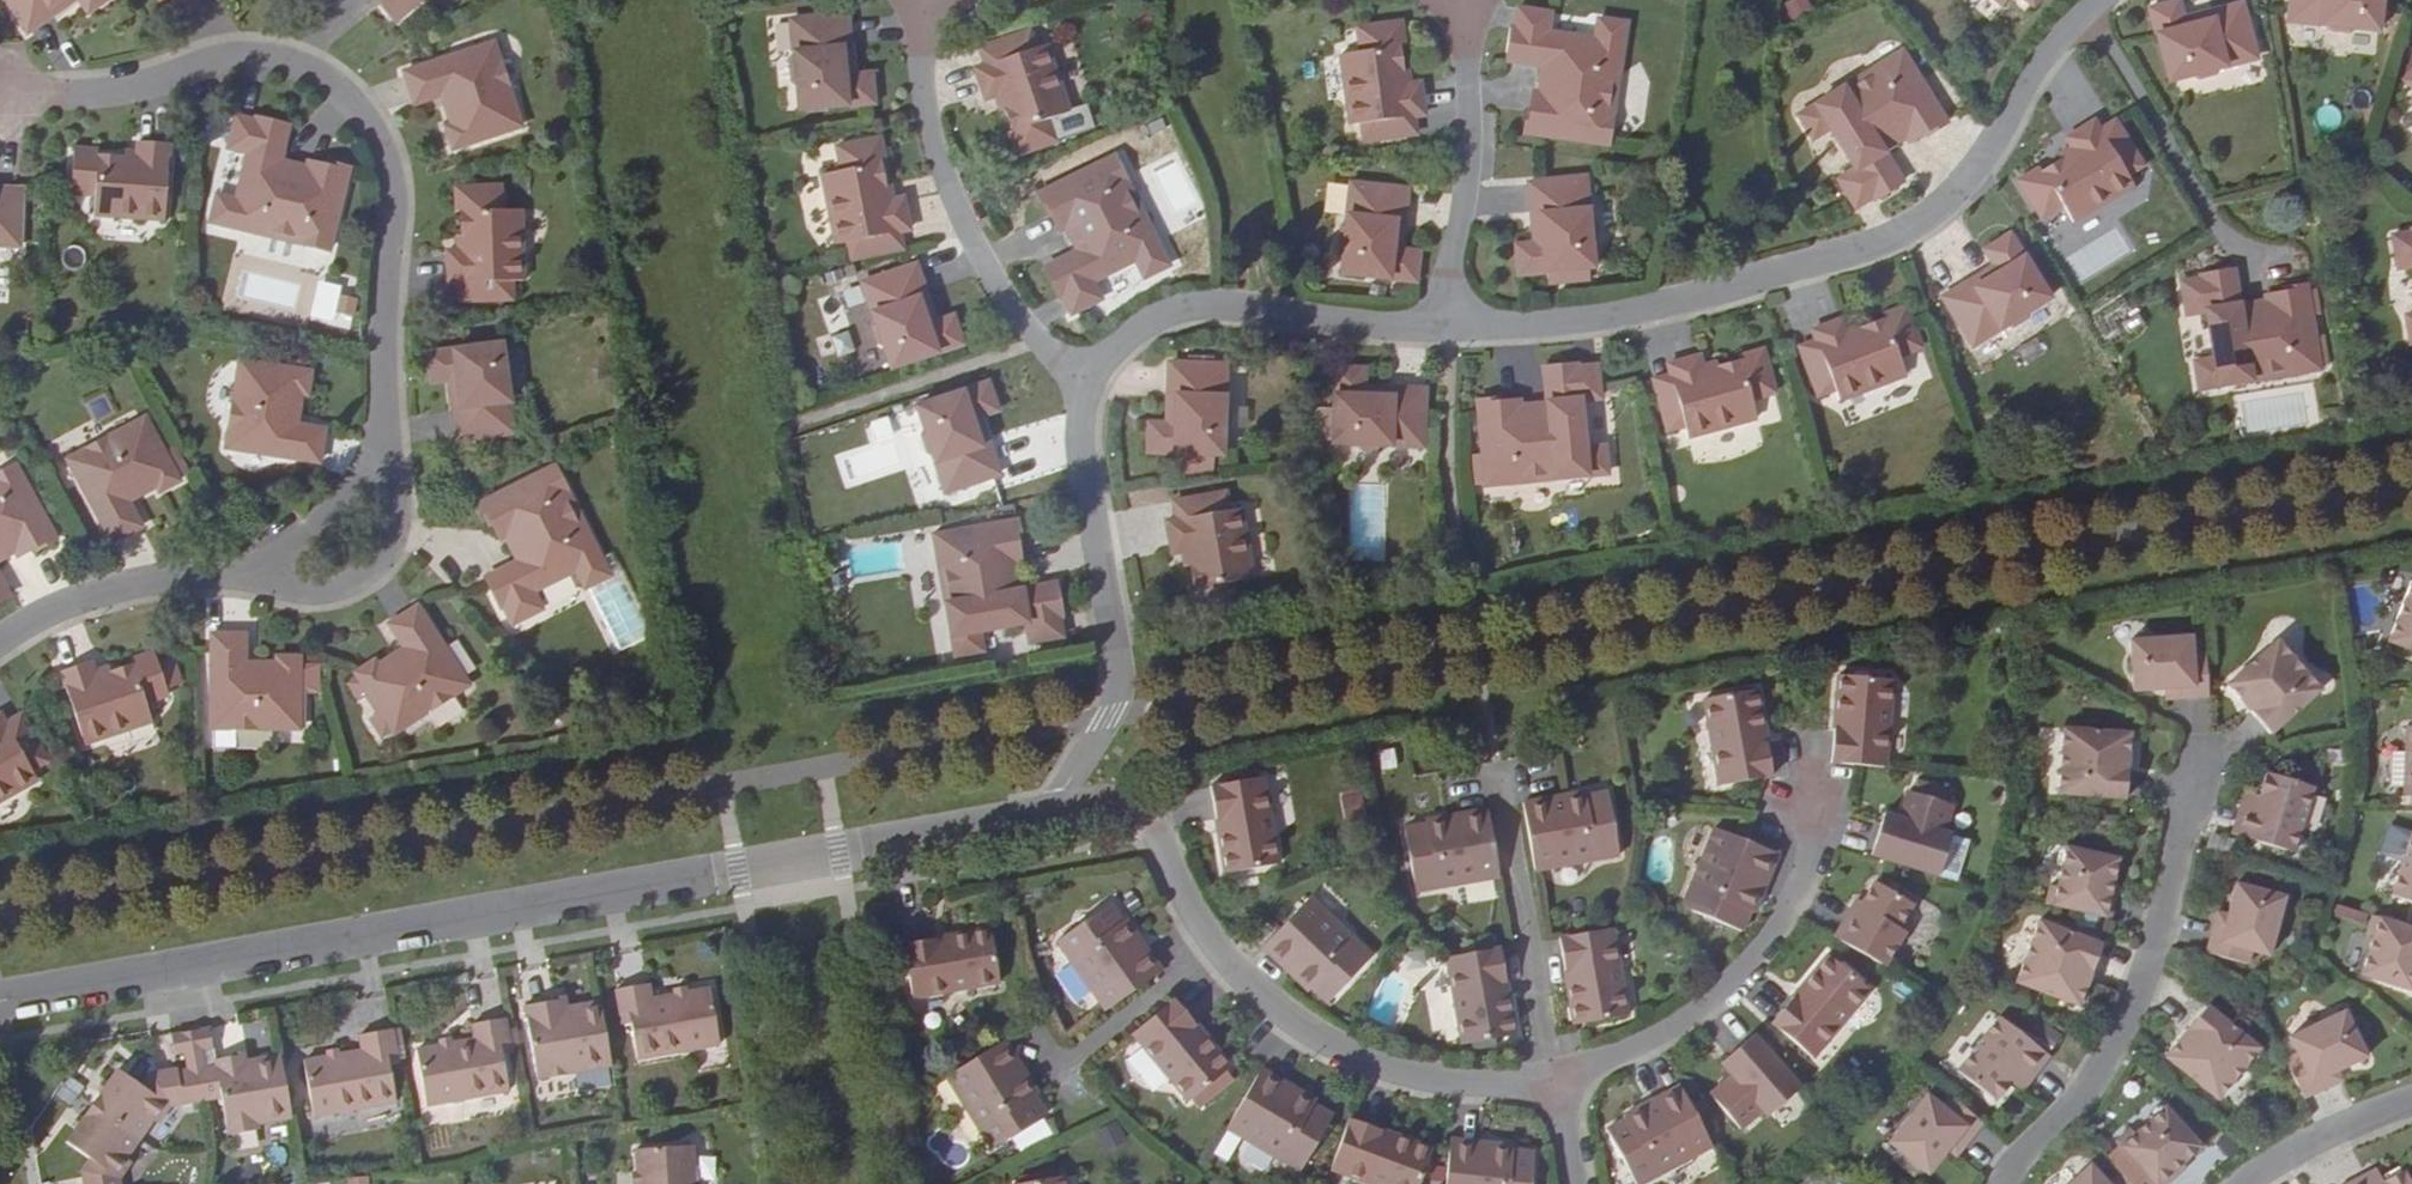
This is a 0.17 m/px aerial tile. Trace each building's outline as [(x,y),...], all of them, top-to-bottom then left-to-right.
[(25,30),(51,13),(54,11),(52,9),(64,0),(5,0),(25,30)] [(79,1),(79,0),(64,0),(52,9),(54,11),(51,13),(54,19),(79,1)] [(79,1),(87,12),(104,0),(79,0),(79,1)] [(383,1),(380,2),(395,20),(421,0),(382,0),(383,1)] [(1815,7),(1811,0),(1788,0),(1785,1),(1793,17),(1815,7)] [(2378,31),(2381,0),(2291,0),(2288,20),(2327,24),(2331,30),(2348,32),(2354,28),(2378,31)] [(2178,1),(2150,8),(2169,81),(2192,75),(2198,79),(2214,74),(2218,68),(2256,58),(2242,3),(2209,12),(2209,15),(2190,21),(2192,25),(2184,27),(2178,1)] [(1550,13),(1518,8),(1515,28),(1512,27),(1507,60),(1543,66),(1541,84),(1549,85),(1547,94),(1533,92),(1531,110),(1527,109),(1524,132),(1608,144),(1612,116),(1606,115),(1612,75),(1618,76),(1625,23),(1598,19),(1595,39),(1548,32),(1550,13)] [(847,15),(791,20),(794,58),(790,64),(792,81),(797,85),(799,109),(874,103),(871,73),(845,76),(844,69),(849,68),(847,49),(850,49),(847,15)] [(1396,23),(1357,28),(1360,52),(1340,54),(1350,125),(1362,124),(1364,141),(1379,139),(1377,121),(1424,114),(1419,83),(1407,84),(1405,69),(1402,69),(1396,23)] [(1029,31),(1015,36),(1021,53),(975,68),(985,99),(994,96),(997,95),(1002,110),(1005,108),(1020,153),(1057,140),(1049,118),(1069,112),(1046,45),(1035,48),(1029,31)] [(492,43),(403,72),(414,104),(446,93),(450,103),(444,104),(451,124),(445,126),(452,148),(520,127),(492,43)] [(1843,87),(1798,115),(1812,138),(1829,128),(1855,169),(1837,179),(1855,207),(1872,197),(1873,199),(1902,182),(1882,151),(1898,141),(1894,134),(1902,129),(1909,141),(1925,131),(1927,134),(1946,123),(1902,51),(1877,66),(1880,71),(1846,92),(1843,87)] [(2404,80),(2411,87),(2411,71),(2404,80)] [(246,154),(254,121),(234,116),(227,149),(246,154)] [(278,162),(279,156),(287,125),(254,118),(254,121),(246,154),(235,200),(229,227),(261,234),(263,229),(302,238),(301,244),(328,251),(348,168),(326,163),(325,167),(307,163),(303,176),(294,173),(296,167),(278,162)] [(2119,162),(2099,130),(2093,121),(2066,138),(2073,149),(2021,184),(2042,218),(2062,205),(2072,223),(2133,185),(2127,175),(2142,166),(2134,153),(2119,162)] [(875,139),(837,146),(842,170),(822,174),(836,244),(848,242),(851,260),(866,256),(862,239),(910,229),(903,198),(891,200),(887,185),(885,185),(875,139)] [(119,158),(72,154),(69,194),(93,194),(91,215),(164,221),(168,145),(136,143),(135,155),(120,154),(119,158)] [(73,147),(72,154),(119,158),(120,154),(120,151),(73,147)] [(297,162),(279,156),(278,162),(296,167),(297,162)] [(1114,156),(1039,194),(1049,214),(1052,212),(1060,229),(1073,222),(1077,230),(1070,234),(1078,251),(1045,268),(1060,297),(1062,296),(1072,314),(1101,299),(1092,281),(1135,260),(1144,277),(1168,265),(1145,217),(1140,220),(1122,184),(1127,181),(1114,156)] [(1585,178),(1529,183),(1532,217),(1535,217),(1537,236),(1542,235),(1542,243),(1516,245),(1519,275),(1547,271),(1548,283),(1590,279),(1589,267),(1593,267),(1591,243),(1595,238),(1594,221),(1588,216),(1585,178)] [(1407,190),(1351,183),(1346,222),(1341,226),(1339,243),(1344,249),(1341,273),(1415,281),(1418,252),(1393,249),(1393,241),(1398,242),(1400,223),(1403,223),(1407,190)] [(498,186),(460,188),(461,235),(458,236),(458,250),(446,251),(446,283),(459,283),(495,282),(496,300),(511,300),(510,282),(522,281),(520,210),(500,210),(498,186)] [(461,235),(460,188),(452,188),(454,236),(458,236),(461,235)] [(18,247),(20,190),(0,189),(0,246),(18,247)] [(209,223),(229,227),(235,200),(215,195),(209,223)] [(2411,230),(2411,232),(2392,236),(2397,268),(2411,266),(2411,230)] [(2028,311),(2049,298),(2010,234),(1984,250),(1998,272),(1992,276),(1990,272),(1973,282),(1972,279),(1943,298),(1972,345),(2005,325),(2012,327),(2027,318),(2028,311)] [(916,264),(862,282),(875,320),(872,326),(877,342),(883,345),(891,368),(962,344),(953,317),(928,325),(925,318),(930,316),(923,298),(927,297),(916,264)] [(2291,374),(2319,369),(2319,366),(2318,358),(2314,336),(2310,315),(2306,290),(2306,285),(2283,290),(2283,293),(2265,296),(2267,310),(2258,311),(2257,304),(2239,307),(2233,270),(2200,276),(2200,279),(2181,282),(2186,315),(2206,311),(2213,359),(2194,362),(2199,389),(2251,380),(2250,375),(2290,368),(2291,374)] [(459,301),(496,300),(495,282),(459,283),(459,301)] [(2319,314),(2315,289),(2306,290),(2310,315),(2319,314)] [(1835,389),(1838,401),(1905,375),(1898,356),(1920,348),(1906,311),(1862,328),(1861,325),(1847,331),(1846,328),(1842,319),(1812,331),(1829,375),(1812,382),(1818,396),(1835,389)] [(2323,335),(2314,336),(2318,358),(2326,357),(2323,335)] [(452,407),(453,411),(457,441),(513,433),(508,395),(512,390),(509,372),(504,368),(501,344),(426,353),(431,383),(443,381),(457,379),(458,387),(453,388),(456,406),(452,407)] [(1699,356),(1668,364),(1681,411),(1663,415),(1667,430),(1685,426),(1688,437),(1756,418),(1751,398),(1774,392),(1764,355),(1718,367),(1717,364),(1702,368),(1699,356)] [(2326,357),(2318,358),(2319,366),(2327,364),(2326,357)] [(310,372),(239,360),(226,446),(317,463),(323,429),(289,424),(291,413),(297,414),(301,394),(306,395),(310,372)] [(1226,365),(1169,363),(1168,397),(1171,397),(1170,416),(1175,416),(1175,424),(1148,423),(1147,452),(1222,455),(1223,431),(1228,426),(1229,409),(1224,403),(1226,365)] [(1577,365),(1544,367),(1547,404),(1528,406),(1529,414),(1520,414),(1519,400),(1500,402),(1500,398),(1477,401),(1485,485),(1514,482),(1513,476),(1553,472),(1554,478),(1607,473),(1605,446),(1585,448),(1581,400),(1600,398),(1596,365),(1577,367),(1577,365)] [(1364,369),(1335,368),(1333,443),(1356,444),(1361,448),(1379,449),(1384,444),(1423,446),(1425,389),(1390,389),(1390,392),(1371,391),(1371,395),(1363,395),(1364,369)] [(447,411),(453,411),(452,407),(456,406),(453,388),(458,387),(457,379),(443,381),(447,411)] [(988,383),(917,406),(924,430),(921,436),(927,452),(933,455),(945,492),(999,474),(988,442),(985,442),(979,424),(974,426),(972,418),(997,411),(988,383)] [(1778,398),(1761,398),(1761,421),(1778,422),(1778,398)] [(144,418),(67,459),(111,543),(140,527),(124,497),(134,491),(137,497),(155,487),(158,492),(178,481),(144,418)] [(6,555),(2,548),(11,544),(18,556),(34,548),(35,550),(55,539),(15,465),(0,473),(0,558),(6,555)] [(554,467),(478,505),(488,525),(491,523),(499,539),(512,534),(516,542),(510,545),(517,562),(484,578),(499,608),(502,607),(511,625),(541,611),(532,592),(575,571),(584,588),(609,576),(584,529),(579,532),(562,496),(568,493),(554,467)] [(1214,512),(1167,521),(1172,553),(1185,551),(1187,566),(1190,566),(1199,612),(1237,605),(1233,582),(1253,578),(1240,508),(1229,510),(1225,493),(1211,495),(1214,512)] [(1017,520),(934,535),(939,563),(945,562),(952,602),(946,603),(956,655),(982,651),(979,631),(1027,622),(1030,642),(1062,636),(1059,617),(1062,616),(1056,584),(1020,590),(1017,572),(1009,573),(1007,564),(1021,562),(1018,543),(1022,542),(1017,520)] [(6,555),(0,558),(0,564),(9,560),(6,555)] [(2403,579),(2377,640),(2411,654),(2411,583),(2403,579)] [(374,661),(355,674),(394,734),(469,685),(416,606),(389,625),(408,653),(398,659),(395,655),(378,665),(374,661)] [(244,634),(211,635),(210,729),(298,730),(299,657),(276,657),(275,664),(256,664),(256,669),(244,669),(244,634)] [(2199,696),(2196,653),(2183,654),(2181,635),(2119,639),(2124,691),(2154,689),(2168,688),(2168,699),(2199,696)] [(2268,640),(2217,684),(2261,734),(2313,689),(2268,640)] [(108,667),(109,670),(111,674),(155,658),(153,653),(108,667)] [(111,674),(109,670),(95,675),(90,663),(60,674),(83,745),(152,722),(146,703),(168,696),(155,658),(111,674)] [(1825,728),(1825,730),(1821,763),(1854,764),(1875,766),(1882,678),(1830,674),(1826,715),(1831,716),(1829,728),(1825,728)] [(2168,688),(2154,689),(2155,699),(2168,699),(2168,688)] [(1710,787),(1757,777),(1763,775),(1756,741),(1752,742),(1749,729),(1754,729),(1746,689),(1693,699),(1710,787)] [(5,785),(21,776),(23,769),(44,757),(8,692),(0,696),(0,783),(5,785)] [(2397,725),(2394,794),(2411,795),(2411,725),(2397,725)] [(2120,733),(2053,727),(2048,794),(2117,798),(2120,733)] [(2244,808),(2231,804),(2221,833),(2284,853),(2304,787),(2256,772),(2249,795),(2244,808)] [(1212,832),(1208,833),(1215,873),(1268,864),(1254,776),(1200,786),(1206,821),(1210,821),(1212,832)] [(1872,823),(1862,854),(1923,873),(1936,833),(1928,830),(1937,804),(1893,790),(1885,818),(1883,826),(1872,823)] [(2236,790),(2231,804),(2244,808),(2249,795),(2236,790)] [(1541,797),(1514,802),(1524,864),(1608,849),(1597,792),(1575,795),(1575,791),(1552,795),(1553,802),(1542,804),(1541,797)] [(1552,795),(1541,797),(1542,804),(1553,802),(1552,795)] [(1489,870),(1478,809),(1449,813),(1450,819),(1440,821),(1439,815),(1416,819),(1416,823),(1395,827),(1404,884),(1489,870)] [(1874,814),(1872,823),(1883,826),(1885,818),(1874,814)] [(1770,853),(1732,838),(1710,829),(1678,907),(1733,930),(1741,910),(1745,911),(1754,890),(1748,888),(1752,878),(1758,880),(1770,853)] [(2403,829),(2380,894),(2411,905),(2411,832),(2403,829)] [(2056,847),(2043,904),(2100,917),(2105,900),(2099,898),(2103,882),(2109,858),(2056,847)] [(1754,890),(1758,880),(1752,878),(1748,888),(1754,890)] [(1843,908),(1826,937),(1877,967),(1896,931),(1891,928),(1904,904),(1866,881),(1854,901),(1849,911),(1843,908)] [(2109,884),(2103,882),(2099,898),(2105,900),(2109,884)] [(2215,925),(2204,923),(2196,951),(2237,963),(2241,951),(2260,955),(2275,895),(2226,883),(2217,913),(2215,925)] [(1289,965),(1285,968),(1303,984),(1306,982),(1321,997),(1363,956),(1301,895),(1257,941),(1279,961),(1282,957),(1289,965)] [(1849,899),(1843,908),(1849,911),(1854,901),(1849,899)] [(1052,937),(1102,1006),(1153,969),(1136,945),(1130,949),(1125,941),(1130,937),(1116,918),(1112,920),(1099,902),(1052,937)] [(2207,911),(2204,923),(2215,925),(2217,913),(2207,911)] [(2368,918),(2352,975),(2402,992),(2409,967),(2411,959),(2411,932),(2368,918)] [(2092,944),(2029,919),(2005,981),(2070,1007),(2092,944)] [(928,940),(927,936),(892,942),(901,995),(989,980),(981,927),(940,934),(941,938),(928,940)] [(1603,927),(1549,937),(1556,972),(1560,971),(1562,982),(1558,984),(1565,1023),(1618,1014),(1603,927)] [(1136,945),(1130,937),(1125,941),(1130,949),(1136,945)] [(1491,947),(1438,957),(1453,1042),(1506,1034),(1499,995),(1494,996),(1492,983),(1497,982),(1491,947)] [(1792,994),(1788,990),(1762,1022),(1804,1056),(1860,989),(1819,954),(1797,980),(1800,984),(1792,994)] [(1279,961),(1285,968),(1289,965),(1282,957),(1279,961)] [(1797,980),(1788,990),(1792,994),(1800,984),(1797,980)] [(686,991),(671,994),(650,997),(646,982),(613,989),(619,1024),(628,1022),(636,1058),(718,1043),(708,987),(686,991)] [(670,986),(671,994),(686,991),(685,983),(670,986)] [(555,997),(555,999),(558,1014),(566,1013),(565,1007),(562,995),(555,997)] [(1165,998),(1124,1032),(1179,1099),(1221,1065),(1196,1036),(1192,1038),(1184,1028),(1188,1026),(1165,998)] [(537,1079),(612,1065),(600,1000),(565,1007),(566,1013),(558,1014),(555,999),(524,1005),(537,1079)] [(2197,1006),(2155,1057),(2209,1100),(2252,1048),(2197,1006)] [(2288,1053),(2277,1057),(2296,1097),(2323,1085),(2318,1074),(2330,1069),(2358,1056),(2337,1009),(2280,1036),(2288,1053)] [(2011,1072),(2022,1080),(2042,1056),(1990,1016),(1947,1070),(1986,1102),(2002,1082),(2011,1072)] [(511,1052),(505,1017),(471,1024),(474,1039),(453,1043),(438,1046),(415,1049),(426,1104),(508,1090),(502,1054),(511,1052)] [(2043,1018),(2032,1028),(2051,1048),(2062,1038),(2043,1018)] [(175,1025),(169,1026),(173,1046),(211,1039),(208,1019),(201,1021),(203,1034),(178,1039),(175,1025)] [(201,1021),(175,1025),(178,1039),(203,1034),(201,1021)] [(1192,1038),(1196,1036),(1188,1026),(1184,1028),(1192,1038)] [(398,1065),(391,1029),(358,1034),(361,1050),(340,1053),(325,1056),(302,1060),(311,1116),(395,1102),(389,1066),(398,1065)] [(1787,1082),(1744,1033),(1719,1055),(1727,1064),(1720,1070),(1699,1088),(1728,1123),(1750,1103),(1755,1110),(1787,1082)] [(438,1046),(453,1043),(451,1035),(437,1038),(438,1046)] [(996,1039),(943,1072),(987,1143),(1038,1111),(1025,1093),(1030,1090),(1017,1072),(1012,1075),(1006,1065),(1011,1062),(996,1039)] [(325,1056),(340,1053),(338,1045),(324,1048),(325,1056)] [(207,1068),(203,1049),(193,1051),(202,1101),(221,1097),(215,1066),(207,1068)] [(177,1073),(177,1069),(148,1075),(140,1086),(116,1071),(106,1086),(111,1090),(108,1095),(102,1091),(91,1106),(139,1140),(164,1104),(170,1107),(183,1105),(202,1101),(193,1051),(183,1053),(186,1072),(177,1073)] [(247,1070),(245,1062),(244,1053),(233,1054),(234,1058),(236,1071),(247,1070)] [(1727,1064),(1719,1055),(1713,1061),(1720,1070),(1727,1064)] [(292,1120),(281,1056),(245,1062),(247,1070),(236,1071),(234,1058),(215,1061),(215,1066),(221,1097),(227,1135),(259,1129),(258,1125),(292,1120)] [(1012,1075),(1017,1072),(1011,1062),(1006,1065),(1012,1075)] [(1276,1082),(1252,1068),(1220,1122),(1295,1165),(1324,1114),(1304,1104),(1306,1099),(1285,1087),(1282,1093),(1273,1088),(1276,1082)] [(2334,1079),(2330,1069),(2318,1074),(2323,1085),(2334,1079)] [(2014,1090),(2022,1080),(2011,1072),(2002,1082),(2014,1090)] [(1282,1093),(1285,1087),(1276,1082),(1273,1088),(1282,1093)] [(1700,1139),(1670,1084),(1645,1098),(1648,1103),(1639,1108),(1636,1102),(1615,1114),(1617,1118),(1597,1127),(1626,1180),(1700,1139)] [(1956,1146),(1975,1123),(1941,1096),(1933,1105),(1918,1094),(1879,1142),(1921,1173),(1940,1149),(1947,1139),(1956,1146)] [(1648,1103),(1645,1098),(1636,1102),(1639,1108),(1648,1103)] [(2174,1161),(2192,1146),(2157,1104),(2111,1145),(2145,1183),(2158,1183),(2166,1177),(2162,1171),(2174,1161)] [(91,1106),(81,1122),(86,1126),(82,1131),(79,1128),(67,1144),(91,1160),(82,1175),(83,1183),(120,1183),(118,1179),(115,1176),(139,1140),(91,1106)] [(1322,1167),(1370,1183),(1411,1183),(1425,1146),(1387,1133),(1386,1137),(1373,1133),(1375,1128),(1341,1116),(1322,1167)] [(1097,1131),(1106,1149),(1126,1139),(1118,1121),(1097,1131)] [(1386,1137),(1387,1133),(1375,1128),(1373,1133),(1386,1137)] [(1436,1183),(1522,1183),(1526,1150),(1504,1147),(1505,1143),(1480,1141),(1480,1147),(1470,1146),(1470,1140),(1441,1137),(1436,1183)] [(1948,1156),(1956,1146),(1947,1139),(1940,1149),(1948,1156)] [(693,1146),(637,1147),(637,1171),(638,1183),(695,1183),(693,1146)] [(2178,1167),(2174,1161),(2162,1171),(2166,1177),(2178,1167)] [(2101,1183),(2082,1163),(2060,1183),(2101,1183)] [(2354,1174),(2360,1183),(2367,1183),(2375,1180),(2368,1167),(2354,1174)] [(2395,1169),(2375,1180),(2367,1183),(2403,1183),(2395,1169)] [(637,1171),(629,1172),(629,1183),(638,1183),(637,1171)] [(1002,1183),(1058,1183),(1055,1171),(1002,1183)] [(2111,1174),(2101,1183),(2119,1183),(2111,1174)] [(2354,1174),(2336,1183),(2360,1183),(2354,1174)]
